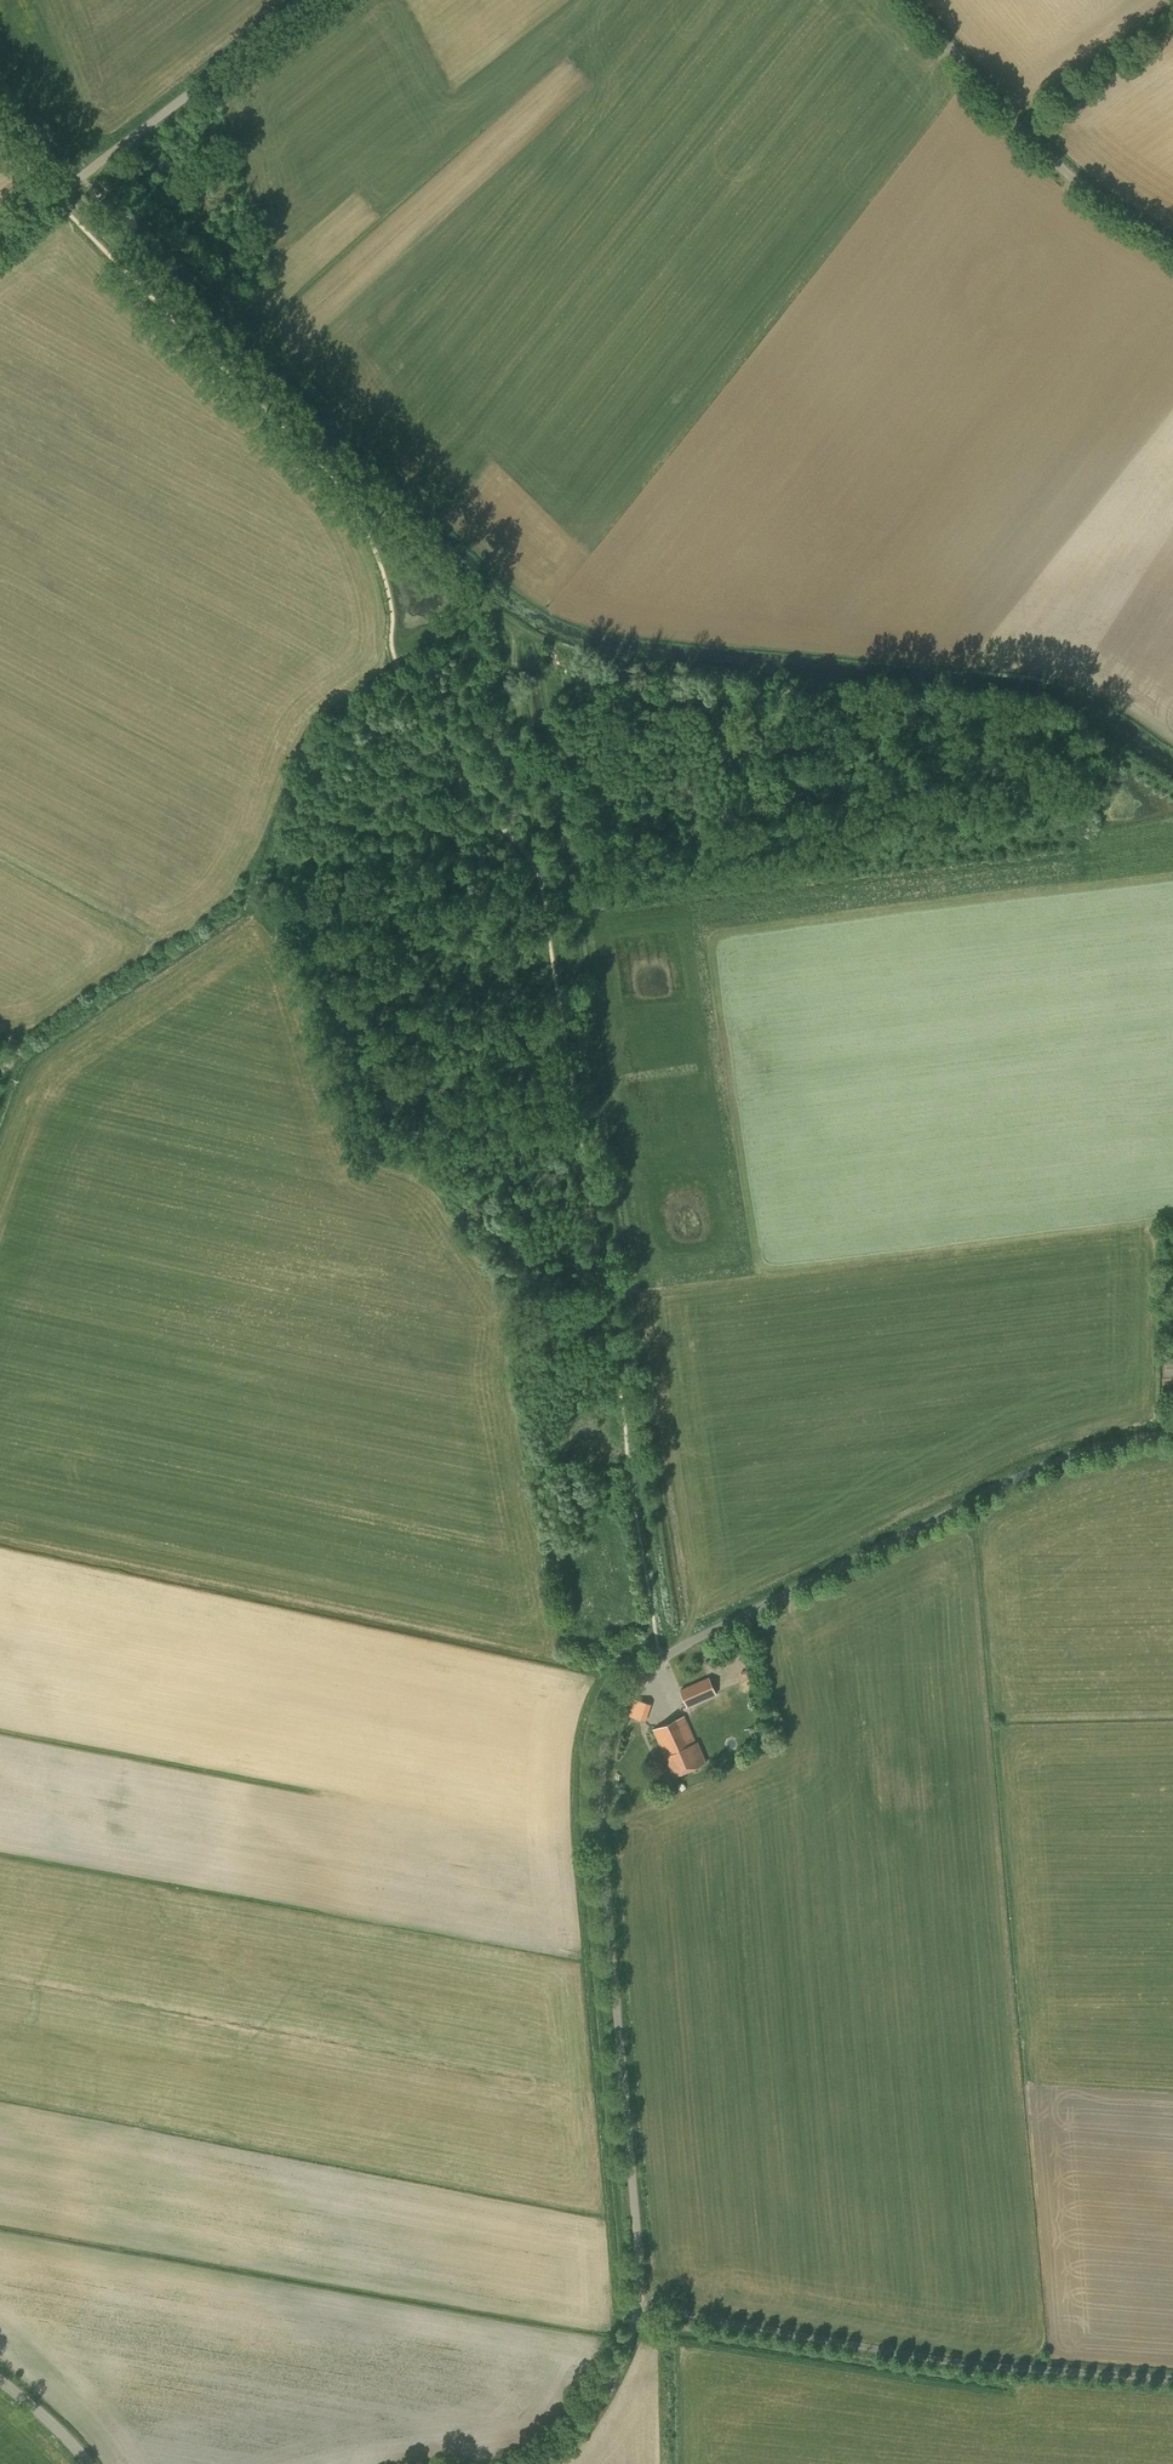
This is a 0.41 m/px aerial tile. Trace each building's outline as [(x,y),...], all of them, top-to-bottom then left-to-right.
[(708,1677),(680,1689),(685,1699),(713,1687),(708,1677)] [(626,1715),(643,1721),(650,1704),(633,1697),(626,1715)] [(696,1743),(685,1716),(654,1730),(667,1760),(666,1760),(673,1777),(706,1763),(697,1743),(696,1743)]
